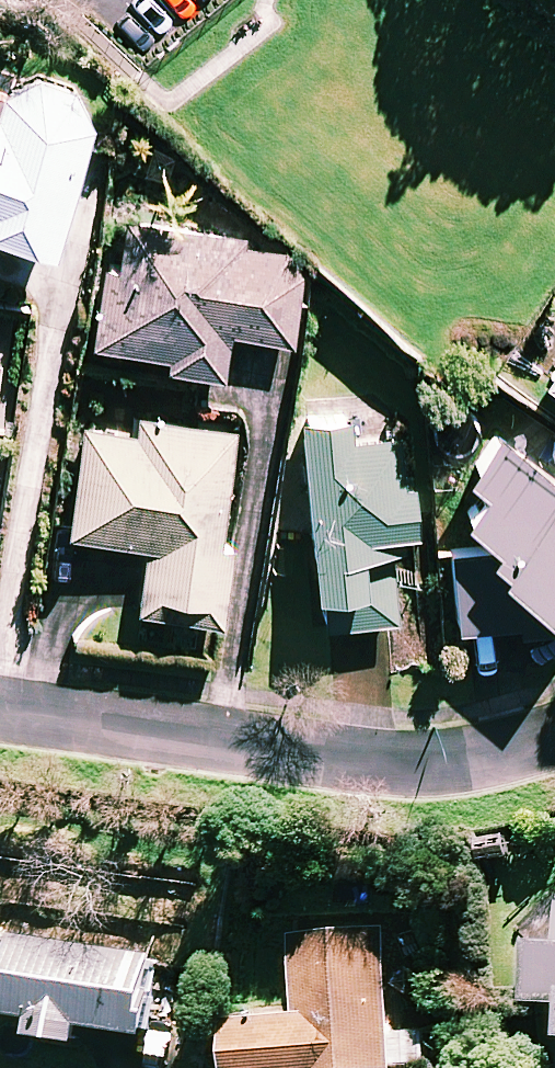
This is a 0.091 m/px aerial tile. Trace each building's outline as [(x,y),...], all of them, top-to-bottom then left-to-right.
[(50,242),(99,97),(15,69),(0,114),(0,225),(50,242)] [(196,227),(114,215),(94,344),(168,355),(166,366),(223,375),(230,330),(291,339),(305,252),(194,235),(196,227)] [(546,382),(554,389),(554,369),(546,382)] [(368,439),(367,417),(305,421),(317,624),(396,619),(391,529),(414,528),(408,437),(368,439)] [(140,420),(138,435),(84,428),(70,532),(149,543),(140,608),(222,619),(232,544),(221,543),(236,433),(140,420)] [(502,437),(470,479),(484,489),(463,517),(496,541),(490,550),(498,556),(451,559),(455,627),(554,620),(554,477),(502,437)] [(384,928),(292,936),(299,1018),(229,1024),(233,1067),(410,1067),(409,1065),(429,1063),(427,1037),(393,1040),(384,928)] [(160,957),(18,940),(9,1016),(39,1020),(37,1039),(86,1045),(88,1029),(151,1037),(160,957)] [(528,944),(527,1003),(554,1004),(554,944),(528,944)]
